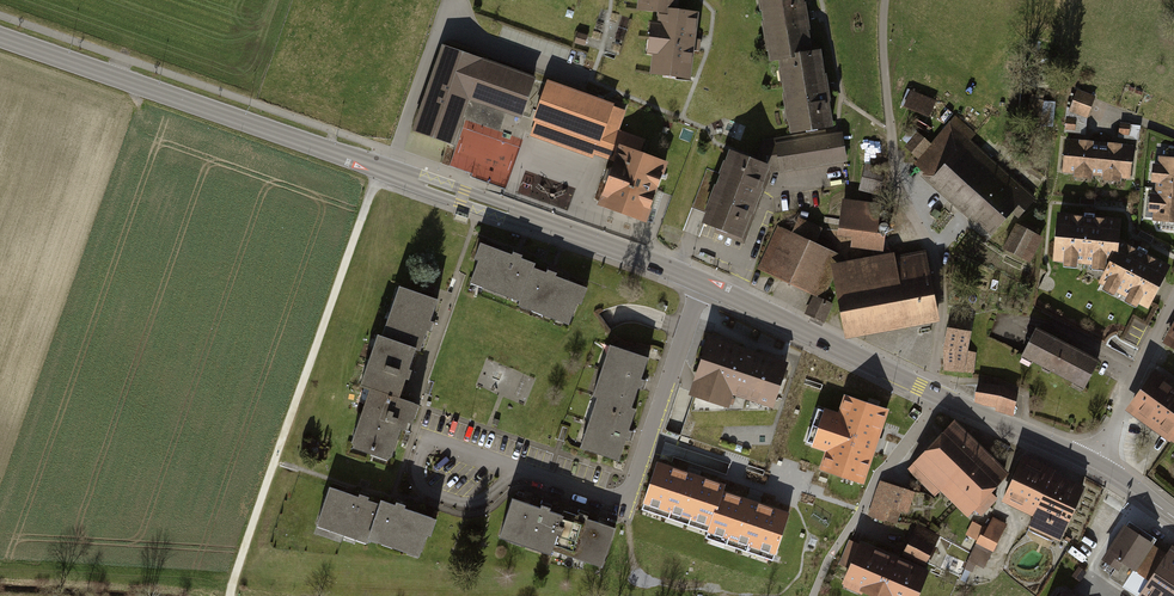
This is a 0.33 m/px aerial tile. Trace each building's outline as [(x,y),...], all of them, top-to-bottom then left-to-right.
[(674,0),(637,0),(636,6),(653,8),(657,9),(673,11),(674,0)] [(775,60),(793,56),(793,52),(811,50),(803,0),(758,0),(767,60),(775,60)] [(686,77),(694,13),(673,11),(657,9),(655,23),(649,22),(645,52),(652,53),(650,73),(686,77)] [(575,43),(584,46),(587,36),(577,33),(575,43)] [(502,112),(518,117),(532,76),(438,44),(408,130),(450,145),(460,117),(496,130),(502,112)] [(775,60),(789,133),(832,126),(821,48),(811,50),(793,52),(793,56),(775,60)] [(589,157),(592,154),(610,104),(544,80),(526,136),(589,157)] [(1078,90),(1070,111),(1087,118),(1095,96),(1078,90)] [(906,92),(899,107),(932,121),(938,106),(906,92)] [(1045,101),(1045,96),(1030,95),(1029,110),(1033,110),(1032,124),(1055,125),(1056,101),(1045,101)] [(592,154),(611,161),(617,144),(640,151),(644,139),(617,129),(623,109),(610,104),(592,154)] [(918,177),(990,238),(1012,213),(1017,217),(1034,198),(967,140),(973,133),(953,116),(930,142),(916,130),(897,151),(922,173),(918,177)] [(1076,118),(1066,118),(1065,130),(1075,130),(1076,118)] [(1131,124),(1120,123),(1119,135),(1129,136),(1131,124)] [(761,140),(761,162),(769,165),(765,173),(845,161),(840,131),(825,133),(824,129),(761,140)] [(1076,140),(1065,139),(1062,172),(1073,173),(1073,177),(1092,179),(1093,175),(1103,176),(1102,180),(1121,181),(1121,178),(1130,179),(1133,145),(1115,143),(1076,140)] [(594,206),(646,223),(666,161),(640,151),(617,144),(611,161),(594,206)] [(714,232),(743,242),(763,189),(760,188),(765,173),(769,165),(761,162),(726,148),(717,173),(707,169),(693,208),(703,212),(700,222),(716,228),(714,232)] [(1154,163),(1152,182),(1156,182),(1155,194),(1150,193),(1148,212),(1154,213),(1153,220),(1162,221),(1161,229),(1173,230),(1173,157),(1158,156),(1158,164),(1154,163)] [(857,194),(877,197),(880,178),(861,175),(857,194)] [(520,193),(570,207),(574,193),(524,179),(520,193)] [(840,199),(835,237),(850,239),(849,248),(882,252),(884,233),(875,232),(879,204),(840,199)] [(1064,266),(1077,268),(1077,264),(1092,265),(1091,269),(1106,270),(1098,283),(1105,286),(1103,290),(1114,296),(1117,292),(1127,297),(1124,301),(1138,309),(1141,303),(1149,308),(1171,265),(1141,251),(1120,241),(1122,218),(1088,215),(1058,212),(1054,261),(1064,262),(1064,266)] [(811,295),(822,300),(831,277),(828,264),(838,262),(843,256),(814,242),(821,228),(797,218),(791,232),(776,226),(754,269),(811,295)] [(1043,239),(1016,224),(1002,250),(1030,264),(1043,239)] [(1141,230),(1138,236),(1151,242),(1154,237),(1141,230)] [(535,264),(481,245),(476,260),(479,261),(470,286),(520,304),(533,268),(535,264)] [(831,277),(844,339),(938,321),(924,251),(891,256),(891,252),(838,262),(828,264),(831,277)] [(588,288),(533,268),(520,304),(519,307),(570,326),(578,304),(582,306),(588,288)] [(439,301),(399,287),(382,339),(422,352),(439,301)] [(822,300),(811,295),(802,314),(821,323),(831,304),(822,300)] [(968,332),(944,327),(940,348),(941,368),(972,372),(974,352),(966,352),(968,332)] [(1164,345),(1173,351),(1173,327),(1164,345)] [(1035,329),(1020,357),(1084,390),(1098,361),(1035,329)] [(786,362),(706,336),(686,396),(726,409),(731,394),(771,407),(786,362)] [(382,339),(376,337),(358,387),(398,401),(416,350),(382,339)] [(647,359),(608,346),(592,397),(596,398),(630,409),(636,389),(640,390),(643,382),(639,381),(647,359)] [(1126,410),(1173,445),(1173,383),(1156,370),(1126,410)] [(1003,386),(976,382),(973,402),(995,406),(995,411),(1015,415),(1019,393),(1003,386)] [(370,391),(349,451),(389,465),(401,431),(405,433),(408,425),(413,426),(419,408),(398,401),(370,391)] [(813,445),(828,451),(822,469),(863,483),(877,439),(887,410),(845,396),(839,414),(825,409),(813,445)] [(580,449),(618,461),(624,441),(628,442),(630,433),(627,432),(634,411),(630,409),(596,398),(580,449)] [(956,421),(908,471),(935,497),(940,492),(969,518),(975,511),(982,516),(998,500),(993,494),(1011,475),(956,421)] [(659,461),(643,508),(710,530),(708,536),(776,558),(791,513),(755,501),(725,491),(727,484),(659,461)] [(1032,530),(1062,544),(1088,491),(1027,461),(1006,503),(1038,518),(1032,530)] [(915,493),(880,482),(869,515),(897,525),(901,513),(908,515),(915,493)] [(377,504),(325,486),(311,527),(363,545),(365,540),(377,504)] [(537,509),(508,499),(495,539),(547,557),(549,552),(561,517),(547,512),(548,509),(538,505),(537,509)] [(377,504),(365,540),(415,557),(422,535),(427,537),(432,520),(377,502),(377,504)] [(575,515),(562,511),(561,517),(549,552),(600,569),(613,528),(584,519),(585,516),(576,513),(575,515)] [(1007,525),(993,518),(989,526),(986,525),(984,528),(973,522),(966,536),(976,541),(967,561),(964,569),(973,573),(976,566),(984,569),(1007,525)] [(1106,579),(1132,595),(1135,595),(1162,554),(1150,545),(1153,540),(1127,522),(1124,527),(1122,525),(1099,560),(1112,569),(1106,579)] [(850,540),(839,566),(847,569),(841,586),(865,595),(919,595),(929,571),(924,569),(940,536),(918,525),(900,559),(860,541),(858,544),(850,540)] [(1168,545),(1162,554),(1135,595),(1173,595),(1173,549),(1168,545)] [(1069,576),(1077,581),(1083,572),(1076,567),(1069,576)]
